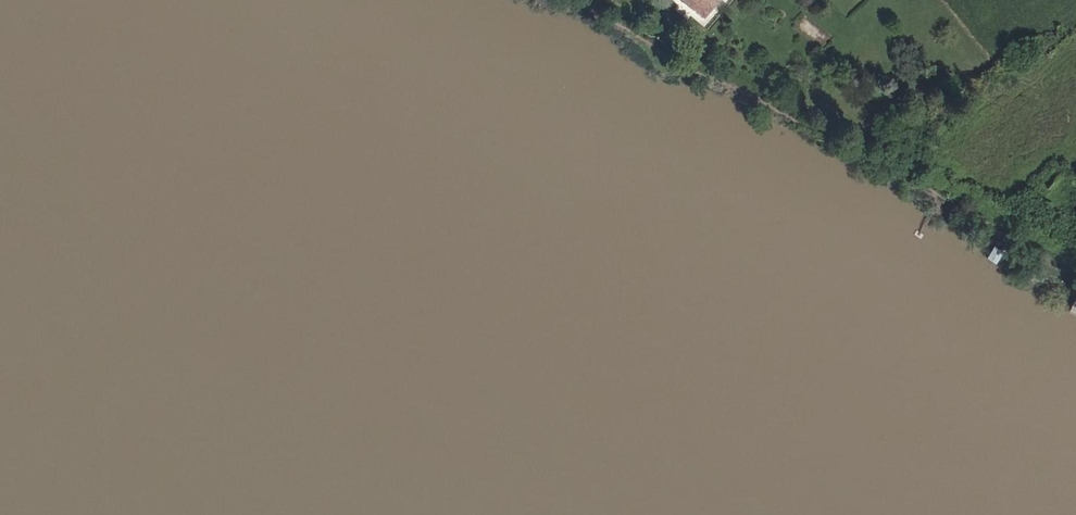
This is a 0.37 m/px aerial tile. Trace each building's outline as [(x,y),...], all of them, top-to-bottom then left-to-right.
[(704,17),(719,0),(685,0),(704,17)]
